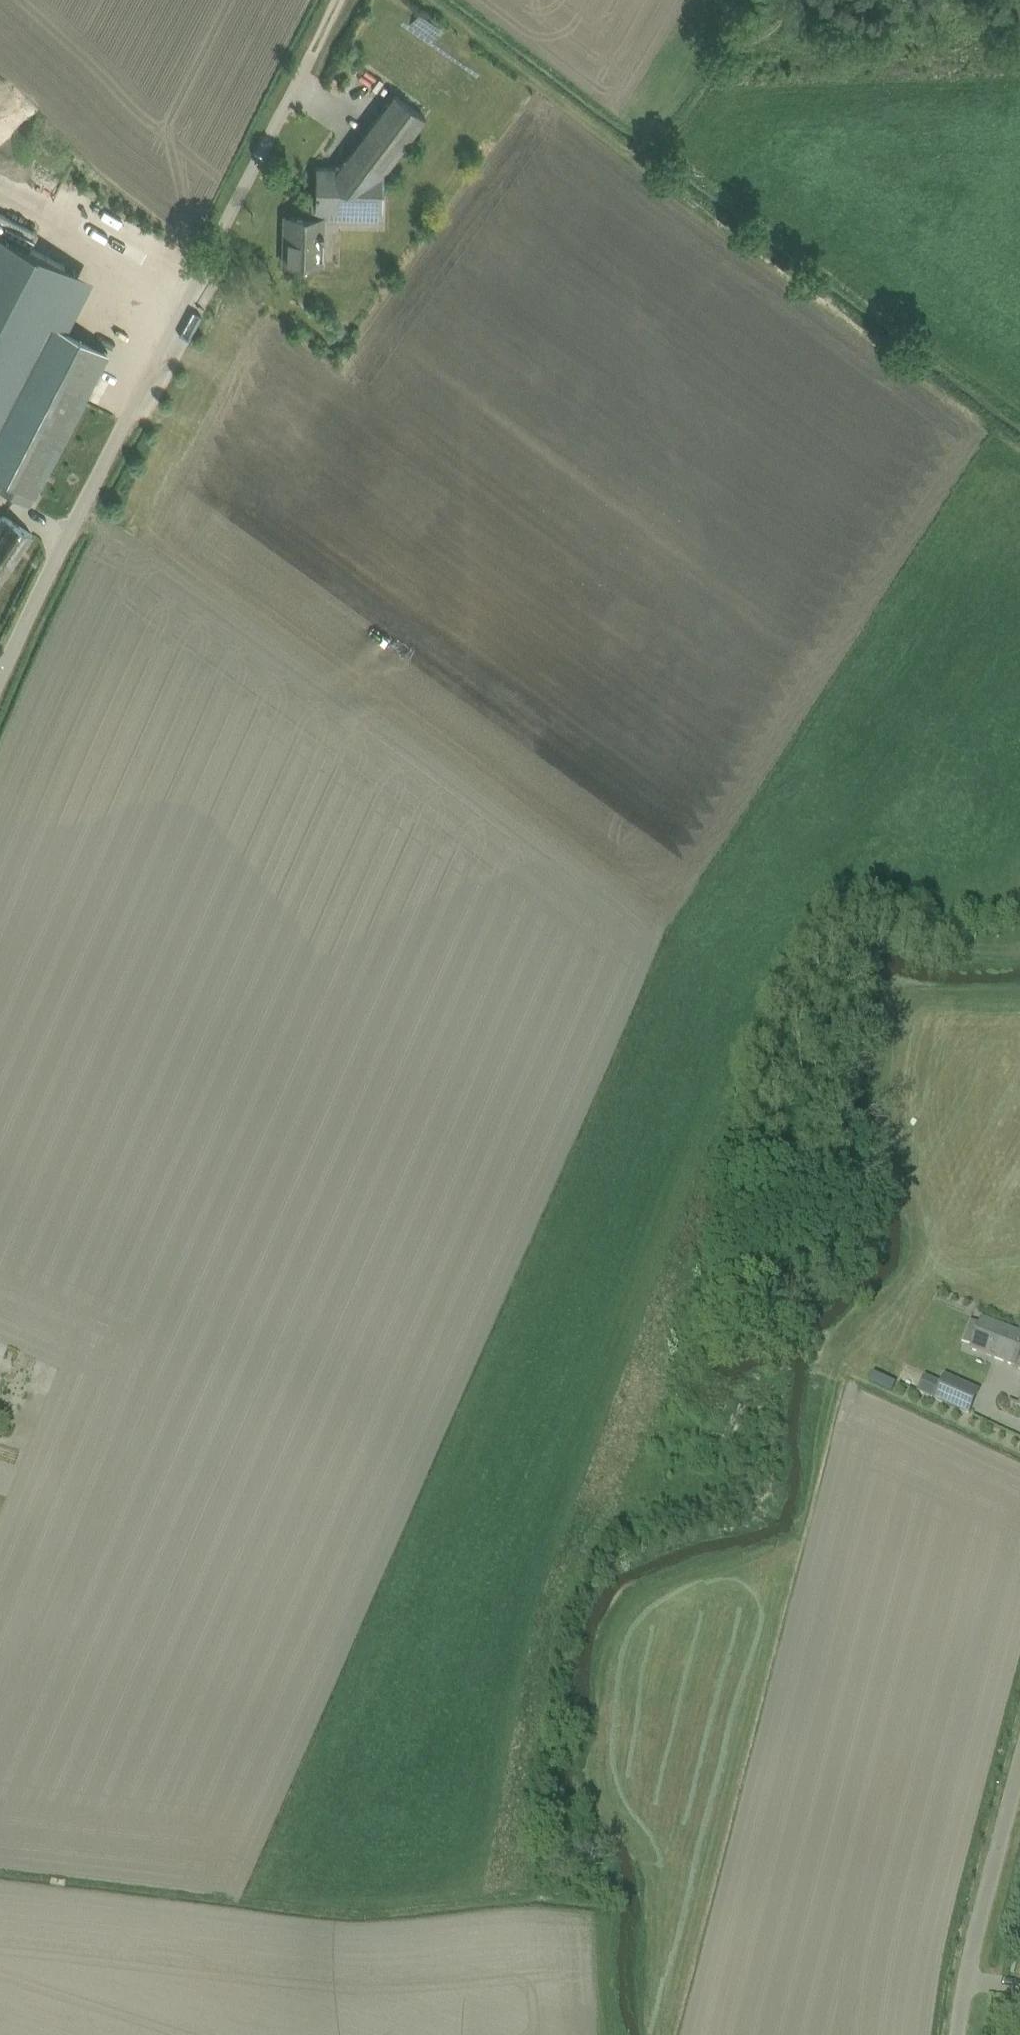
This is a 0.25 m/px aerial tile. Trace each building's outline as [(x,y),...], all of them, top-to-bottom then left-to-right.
[(382,204),(383,172),(426,115),(396,92),(340,166),(316,166),(314,216),(290,215),(285,215),(284,234),(284,262),(322,263),(322,261),(318,261),(319,236),(323,237),(323,217),(341,217),(341,208),(381,209),(382,204)] [(31,503),(107,352),(65,331),(47,322),(75,268),(29,244),(37,228),(0,209),(0,487),(31,503)] [(32,532),(3,514),(0,519),(0,581),(32,532)] [(981,1321),(979,1326),(970,1322),(961,1345),(970,1348),(970,1350),(1013,1367),(1013,1369),(1019,1372),(1019,1335),(981,1321)] [(968,1415),(978,1392),(944,1377),(940,1386),(924,1378),(917,1393),(968,1415)]
